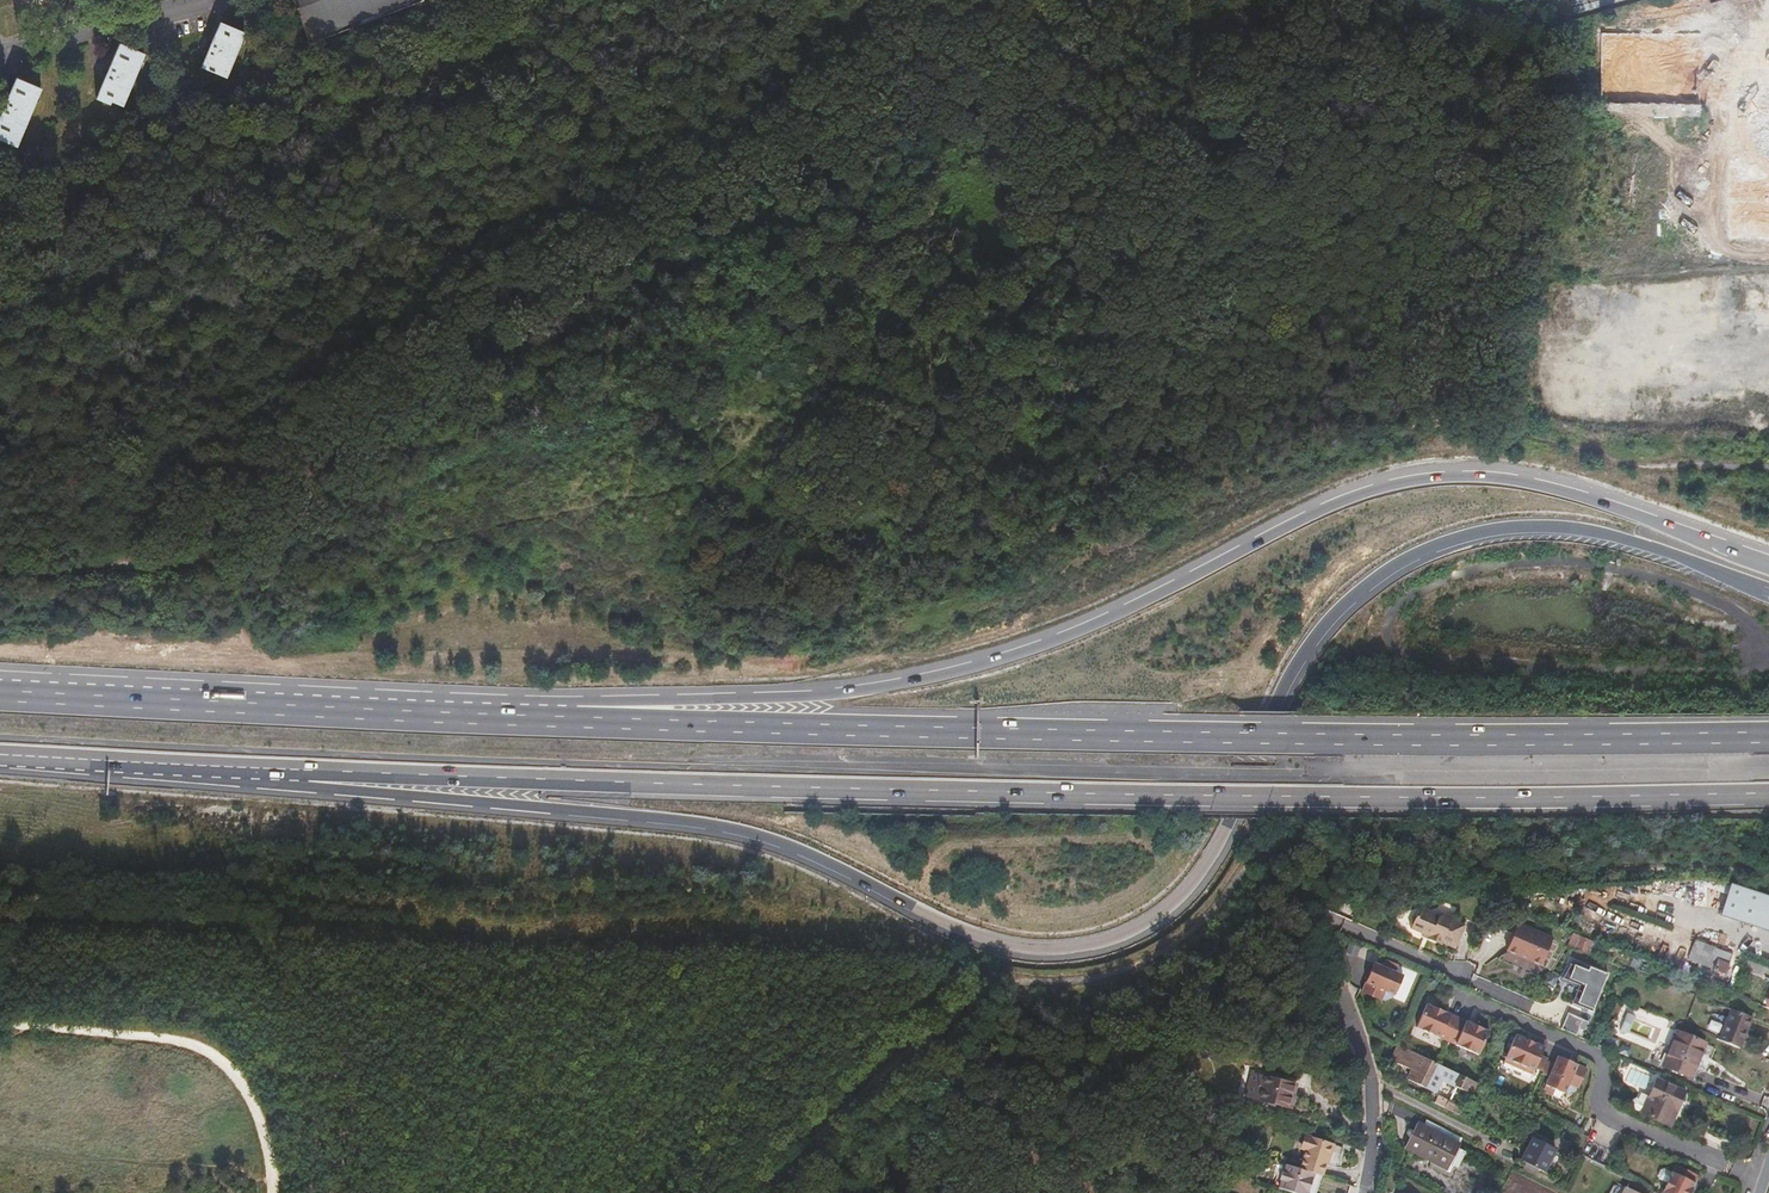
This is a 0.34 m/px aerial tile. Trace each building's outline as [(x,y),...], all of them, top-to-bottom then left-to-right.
[(422,1),(422,0),(293,0),(311,41),(422,1)] [(1730,234),(1768,234),(1768,18),(1685,17),(1684,32),(1602,31),(1601,103),(1670,104),(1670,113),(1702,114),(1702,65),(1731,66),(1730,234)] [(221,21),(214,39),(212,46),(204,66),(227,77),(245,32),(221,21)] [(110,68),(107,75),(97,98),(110,103),(111,100),(124,105),(144,53),(120,43),(110,68)] [(4,109),(0,119),(0,137),(17,145),(41,87),(18,77),(7,102),(4,109)] [(1715,878),(1697,878),(1695,907),(1705,907),(1706,886),(1728,893),(1732,883),(1715,878)] [(1732,883),(1728,893),(1721,915),(1768,931),(1768,896),(1732,883)] [(1456,949),(1466,927),(1453,922),(1454,920),(1442,915),(1441,919),(1425,912),(1421,913),(1419,919),(1415,920),(1412,926),(1414,930),(1425,935),(1432,938),(1432,940),(1443,945),(1444,943),(1456,949)] [(1540,969),(1552,939),(1517,925),(1505,954),(1540,969)] [(1601,945),(1574,934),(1570,946),(1614,964),(1615,959),(1599,952),(1601,945)] [(1696,941),(1692,950),(1689,958),(1689,960),(1726,975),(1733,956),(1696,941)] [(1350,952),(1360,957),(1364,949),(1354,944),(1350,952)] [(1618,951),(1601,945),(1599,952),(1615,959),(1618,951)] [(1689,958),(1692,950),(1687,948),(1684,956),(1689,958)] [(1639,970),(1642,960),(1634,957),(1631,967),(1639,970)] [(1376,964),(1366,987),(1385,997),(1387,992),(1396,996),(1405,976),(1397,973),(1400,966),(1388,960),(1384,968),(1376,964)] [(1593,1010),(1607,974),(1582,964),(1581,967),(1572,963),(1567,977),(1585,984),(1577,1003),(1593,1010)] [(1385,997),(1366,987),(1364,993),(1383,1001),(1385,997)] [(1489,1034),(1428,1005),(1417,1028),(1477,1057),(1489,1034)] [(1741,1050),(1754,1019),(1732,1010),(1720,1041),(1741,1050)] [(1568,1014),(1561,1030),(1576,1036),(1583,1021),(1568,1014)] [(1678,1032),(1669,1055),(1664,1067),(1692,1079),(1707,1045),(1678,1032)] [(1547,1044),(1538,1040),(1535,1046),(1516,1037),(1507,1057),(1543,1074),(1547,1064),(1548,1061),(1540,1058),(1547,1044)] [(1437,1065),(1402,1048),(1394,1063),(1415,1073),(1410,1082),(1438,1095),(1444,1082),(1473,1096),(1478,1085),(1437,1065)] [(1664,1067),(1669,1055),(1662,1051),(1657,1063),(1664,1067)] [(1543,1074),(1507,1057),(1504,1064),(1532,1078),(1535,1072),(1542,1075),(1543,1074)] [(1577,1090),(1578,1091),(1587,1072),(1558,1059),(1554,1067),(1547,1064),(1543,1074),(1569,1086),(1577,1090)] [(1542,1075),(1541,1078),(1548,1081),(1543,1092),(1553,1096),(1555,1092),(1564,1096),(1565,1095),(1569,1086),(1543,1074),(1542,1075)] [(1295,1085),(1251,1075),(1246,1100),(1290,1110),(1295,1085)] [(1650,1098),(1642,1114),(1671,1127),(1686,1095),(1684,1094),(1685,1092),(1658,1080),(1650,1098)] [(1569,1086),(1565,1095),(1568,1096),(1576,1093),(1577,1090),(1569,1086)] [(1633,1109),(1642,1114),(1650,1098),(1642,1095),(1639,1100),(1637,1100),(1633,1101),(1632,1105),(1633,1109)] [(1589,1138),(1598,1122),(1591,1119),(1583,1135),(1589,1138)] [(1459,1145),(1462,1139),(1427,1121),(1424,1128),(1459,1145)] [(1487,1121),(1483,1127),(1494,1132),(1497,1126),(1487,1121)] [(1460,1146),(1459,1145),(1424,1128),(1418,1125),(1407,1148),(1419,1154),(1448,1169),(1458,1149),(1460,1146)] [(1522,1162),(1545,1173),(1556,1150),(1534,1138),(1522,1162)] [(1334,1161),(1335,1161),(1339,1149),(1314,1140),(1309,1153),(1311,1153),(1334,1161)] [(1448,1169),(1419,1154),(1418,1158),(1450,1174),(1454,1166),(1461,1150),(1458,1149),(1448,1169)] [(1465,1152),(1461,1150),(1454,1166),(1458,1168),(1465,1152)] [(1325,1180),(1326,1181),(1334,1161),(1311,1153),(1303,1173),(1317,1178),(1325,1180)] [(1672,1178),(1694,1189),(1700,1177),(1678,1165),(1674,1173),(1672,1178)] [(1291,1169),(1288,1175),(1286,1174),(1283,1182),(1285,1183),(1282,1190),(1291,1192),(1312,1192),(1317,1178),(1303,1173),(1291,1169)] [(1669,1183),(1672,1178),(1664,1174),(1662,1177),(1664,1181),(1669,1183)] [(1325,1180),(1317,1178),(1312,1192),(1320,1192),(1325,1180)] [(1694,1189),(1672,1178),(1669,1183),(1664,1192),(1692,1192),(1694,1189)]
